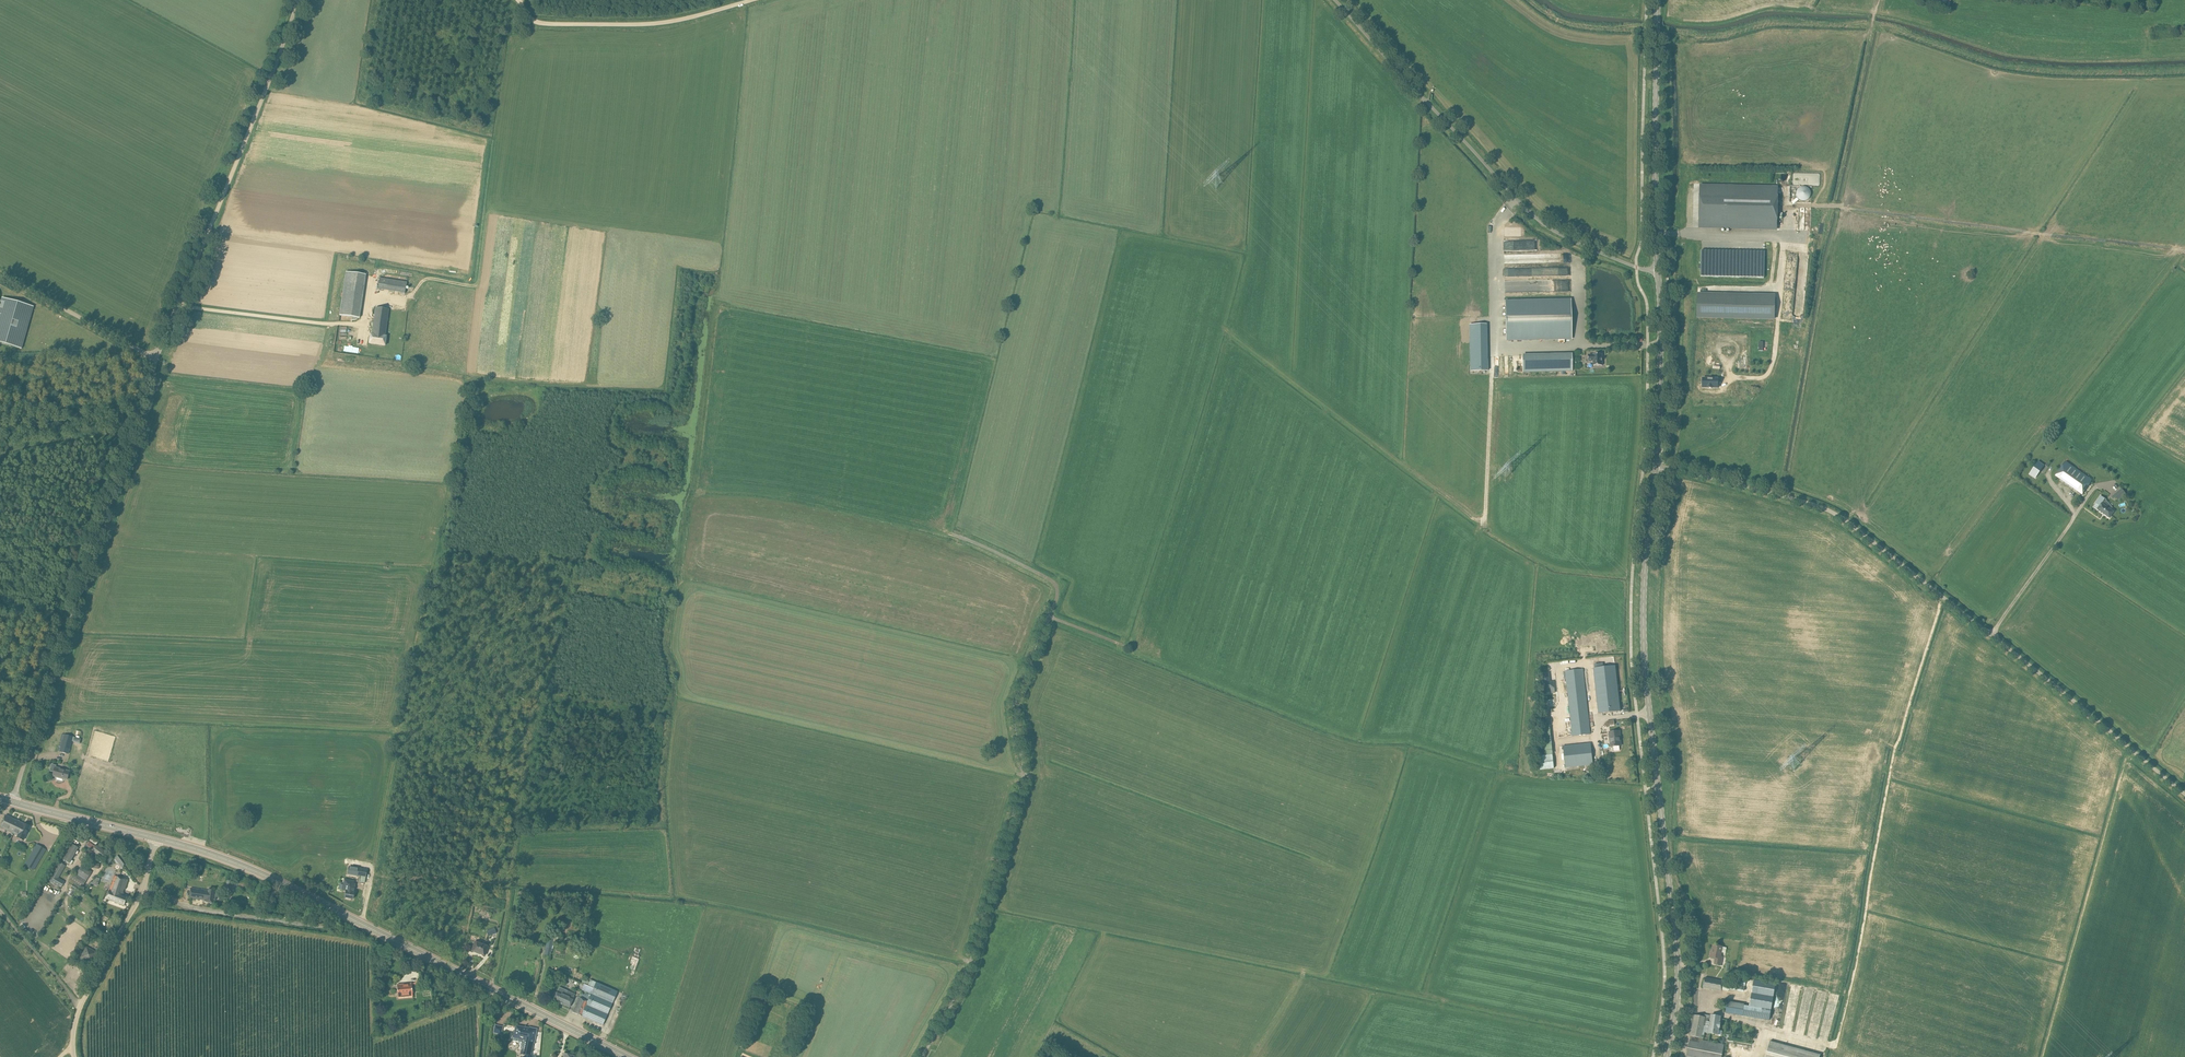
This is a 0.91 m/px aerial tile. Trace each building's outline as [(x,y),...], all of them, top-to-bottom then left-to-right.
[(1949,9),(1951,0),(1936,0),(1934,5),(1949,9)] [(1700,186),(1699,227),(1776,229),(1777,188),(1700,186)] [(1809,200),(1808,187),(1795,187),(1796,201),(1809,200)] [(1701,250),(1701,276),(1764,278),(1765,252),(1701,250)] [(1526,263),(1541,262),(1541,254),(1526,255),(1526,263)] [(1570,268),(1505,269),(1505,276),(1534,276),(1566,275),(1566,279),(1570,279),(1570,274),(1570,268)] [(346,272),(340,315),(360,318),(366,275),(346,272)] [(405,293),(407,282),(380,278),(378,289),(405,293)] [(1775,296),(1698,294),(1698,317),(1774,319),(1775,296)] [(21,348),(33,306),(2,297),(0,306),(0,342),(21,348)] [(1572,338),(1571,300),(1505,302),(1506,340),(1572,338)] [(372,334),(371,334),(369,344),(385,346),(387,336),(385,336),(389,309),(376,307),(372,334)] [(1472,327),(1473,373),(1489,373),(1488,327),(1472,327)] [(1593,361),(1594,366),(1602,366),(1602,354),(1593,354),(1593,355),(1588,355),(1589,361),(1593,361)] [(1522,356),(1523,372),(1561,371),(1564,371),(1572,371),(1572,355),(1522,356)] [(1709,388),(1709,389),(1713,389),(1713,388),(1719,388),(1719,379),(1703,379),(1703,388),(1709,388)] [(2036,478),(2044,468),(2037,463),(2030,474),(2036,478)] [(2089,480),(2079,473),(2064,463),(2054,478),(2082,496),(2092,481),(2089,480)] [(2110,510),(2111,507),(2103,499),(2104,498),(2100,496),(2092,507),(2109,518),(2113,512),(2110,510)] [(1594,668),(1599,714),(1620,711),(1615,666),(1594,668)] [(1565,671),(1572,737),(1591,735),(1583,669),(1565,671)] [(1545,694),(1551,693),(1551,687),(1554,687),(1553,680),(1550,681),(1549,672),(1542,673),(1545,694)] [(1542,730),(1545,755),(1538,756),(1539,770),(1554,768),(1553,755),(1551,729),(1542,730)] [(1620,746),(1620,738),(1620,731),(1609,732),(1611,747),(1620,746)] [(74,737),(65,735),(63,743),(61,742),(60,747),(61,747),(60,752),(69,754),(74,737)] [(1563,746),(1565,768),(1594,765),(1591,743),(1563,746)] [(70,767),(59,764),(58,768),(55,767),(53,776),(61,778),(61,779),(67,780),(69,771),(68,771),(70,767)] [(6,815),(0,827),(14,833),(18,825),(18,826),(20,822),(6,815)] [(17,837),(24,840),(30,827),(24,823),(23,824),(20,822),(18,826),(18,825),(14,833),(18,835),(17,837)] [(71,863),(79,847),(71,843),(64,860),(71,863)] [(102,860),(105,858),(108,853),(97,844),(94,849),(92,851),(102,860)] [(25,865),(34,870),(46,850),(37,845),(25,865)] [(60,862),(49,880),(61,887),(64,882),(58,878),(66,866),(60,862)] [(81,887),(82,888),(87,881),(92,872),(82,865),(77,874),(74,872),(69,880),(75,883),(81,887)] [(360,865),(359,868),(358,868),(357,875),(366,877),(367,870),(368,866),(360,865)] [(110,891),(108,891),(106,899),(124,905),(127,898),(123,896),(128,881),(115,876),(110,891)] [(229,893),(232,882),(227,880),(224,891),(229,893)] [(345,880),(343,891),(346,891),(345,897),(346,898),(348,899),(348,898),(353,899),(354,892),(353,892),(355,885),(354,885),(354,881),(345,880)] [(77,889),(79,891),(81,887),(75,883),(73,886),(72,886),(70,888),(73,890),(69,895),(72,897),(77,889)] [(204,902),(212,903),(213,900),(215,900),(216,894),(214,894),(214,889),(209,888),(209,890),(191,888),(189,898),(205,901),(204,902)] [(554,945),(553,945),(553,944),(556,945),(557,939),(554,938),(555,937),(548,935),(544,955),(550,957),(551,952),(552,952),(554,945)] [(567,940),(566,946),(580,949),(582,943),(567,940)] [(472,951),(485,955),(488,947),(475,942),(472,951)] [(1711,953),(1710,957),(1715,958),(1714,963),(1722,965),(1723,957),(1720,956),(1722,947),(1713,945),(1712,953),(1711,953)] [(87,948),(81,957),(91,963),(96,953),(87,948)] [(415,982),(416,982),(414,983),(416,985),(419,988),(424,983),(419,978),(415,982)] [(1728,991),(1730,990),(1743,993),(1745,986),(1724,981),(1724,982),(1705,978),(1703,988),(1722,992),(1722,990),(1728,991)] [(593,989),(596,982),(590,979),(587,986),(593,989)] [(1726,1014),(1769,1021),(1776,984),(1754,981),(1750,1007),(1744,1006),(1745,1005),(1728,1002),(1726,1014)] [(600,984),(596,982),(593,989),(591,995),(588,1001),(579,997),(573,1013),(582,1017),(582,1016),(585,1018),(603,1026),(618,992),(600,984)] [(397,985),(398,998),(413,996),(412,983),(397,985)] [(593,989),(587,986),(584,984),(582,990),(591,995),(593,989)] [(573,998),(575,994),(559,987),(557,993),(555,993),(554,995),(553,995),(553,996),(553,998),(554,999),(554,1000),(569,1007),(573,998)] [(1690,1028),(1692,1028),(1690,1036),(1691,1036),(1686,1056),(1722,1056),(1724,1045),(1703,1040),(1703,1039),(1707,1040),(1708,1035),(1708,1034),(1718,1035),(1721,1017),(1711,1015),(1710,1019),(1706,1018),(1706,1017),(1694,1015),(1692,1014),(1690,1028)] [(501,1035),(503,1026),(495,1024),(493,1033),(501,1035)] [(521,1054),(525,1055),(524,1056),(531,1056),(530,1056),(533,1043),(534,1044),(537,1029),(529,1028),(516,1026),(513,1041),(519,1042),(519,1043),(519,1044),(520,1045),(519,1049),(522,1049),(521,1054)] [(1820,1055),(1769,1042),(1765,1056),(1819,1056),(1820,1055)]
